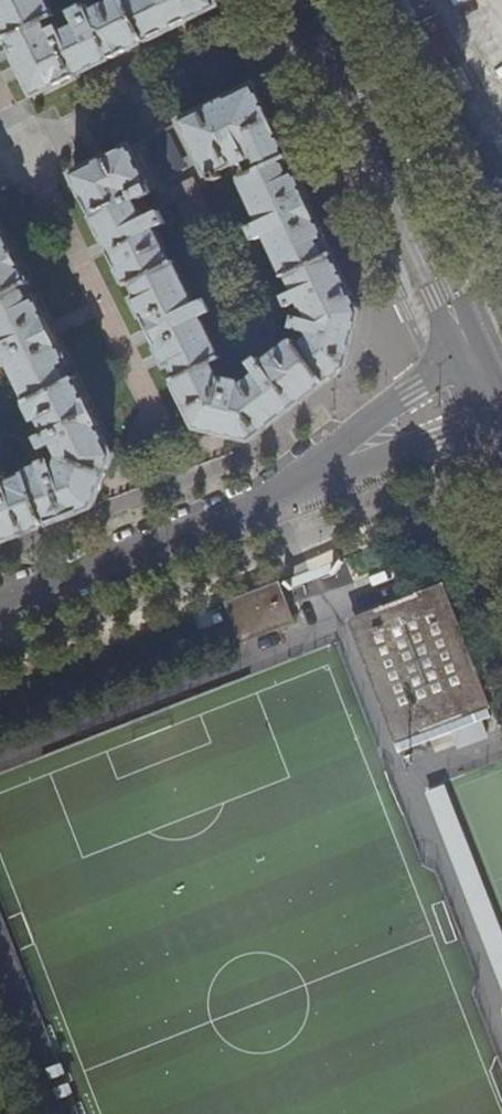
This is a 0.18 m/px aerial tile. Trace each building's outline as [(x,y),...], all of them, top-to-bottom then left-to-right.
[(1,23),(7,20),(15,37),(9,40),(21,63),(36,95),(106,60),(172,28),(219,5),(216,0),(135,0),(128,4),(127,0),(123,0),(92,13),(88,5),(73,12),(79,24),(66,31),(62,24),(50,30),(46,22),(56,17),(47,0),(0,0),(0,21),(1,23)] [(241,178),(260,217),(248,223),(256,239),(267,234),(287,276),(290,275),(297,290),(286,295),(297,318),(295,328),(312,332),(310,338),(300,346),(295,340),(264,363),(260,358),(245,369),(253,379),(240,388),(241,384),(239,380),(228,378),(225,380),(224,385),(214,363),(224,359),(203,317),(213,312),(205,296),(195,301),(175,261),(173,262),(158,230),(168,225),(160,210),(144,218),(136,201),(152,193),(148,183),(149,183),(132,147),(105,160),(75,174),(109,244),(128,283),(135,280),(143,297),(136,299),(153,333),(168,365),(175,362),(182,378),(176,381),(199,426),(225,433),(252,439),(348,366),(361,312),(350,288),(311,204),(256,85),(224,101),(184,121),(210,176),(212,175),(215,181),(222,177),(219,172),(233,164),(230,157),(233,155),(238,165),(251,158),(257,171),(241,178)] [(175,200),(191,231),(214,220),(199,188),(195,190),(180,160),(164,168),(179,198),(175,200)] [(4,540),(94,506),(104,481),(113,457),(78,379),(73,382),(66,367),(71,364),(54,328),(41,299),(36,301),(29,286),(34,284),(5,219),(0,221),(0,331),(7,346),(0,350),(0,354),(7,369),(15,365),(20,375),(12,379),(18,391),(26,388),(32,403),(30,404),(38,422),(43,419),(51,435),(41,439),(47,452),(59,446),(65,460),(60,473),(55,463),(43,468),(44,470),(28,476),(29,479),(11,486),(7,478),(0,481),(0,539),(4,540)] [(319,577),(321,582),(327,580),(324,567),(317,570),(319,577)] [(229,603),(243,641),(293,622),(281,583),(229,603)] [(351,621),(402,750),(494,716),(450,604),(443,586),(397,603),(351,621)] [(420,793),(497,997),(501,995),(501,929),(447,783),(420,793)]
